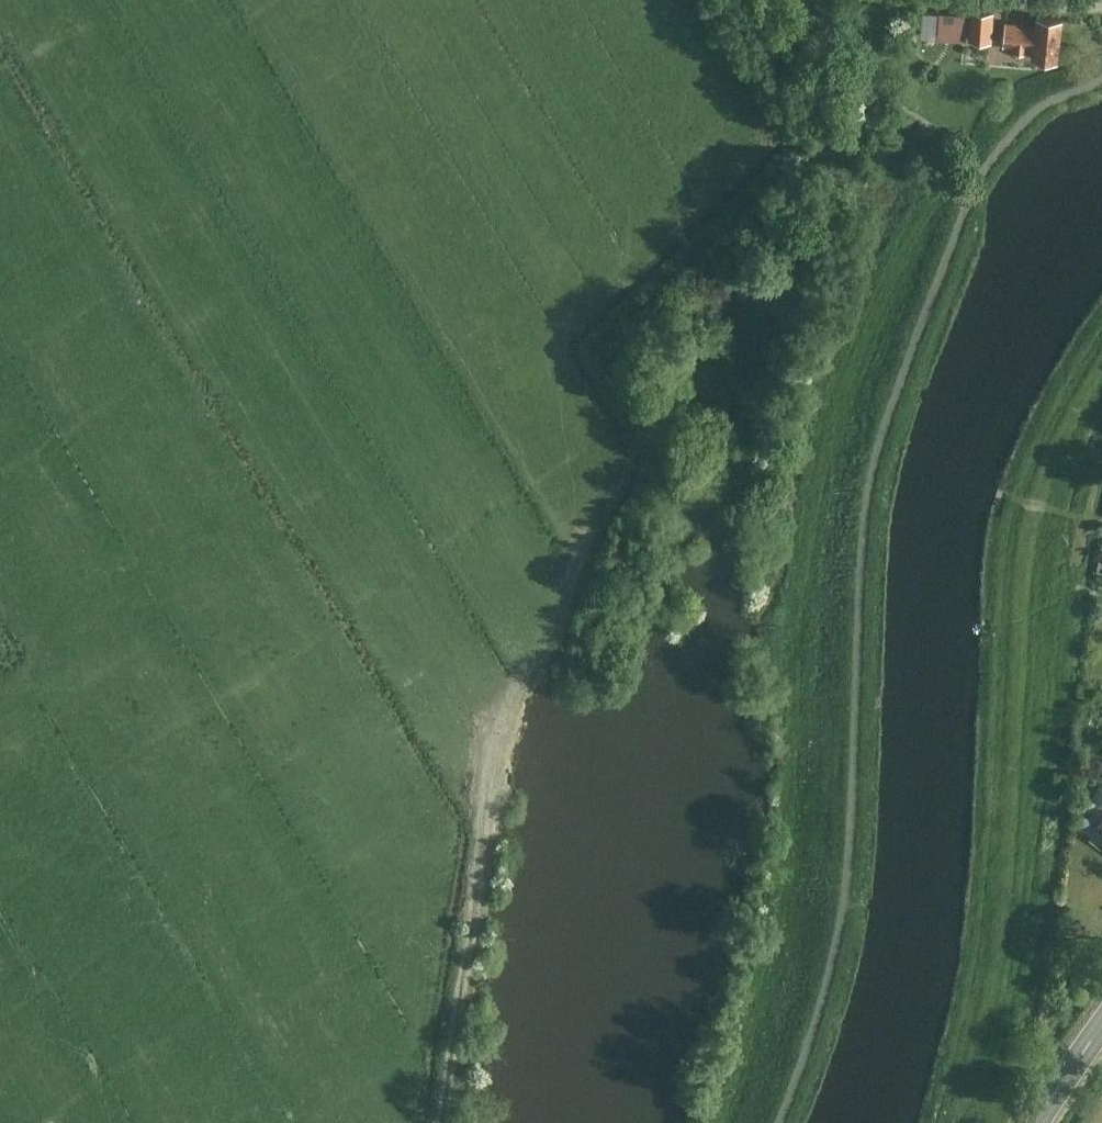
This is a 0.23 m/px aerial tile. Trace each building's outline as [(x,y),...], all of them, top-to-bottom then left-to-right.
[(972,10),(970,39),(991,40),(993,11),(972,10)] [(1037,22),(1007,19),(1005,46),(1035,48),(1034,57),(1060,59),(1063,16),(1038,14),(1037,22)]
